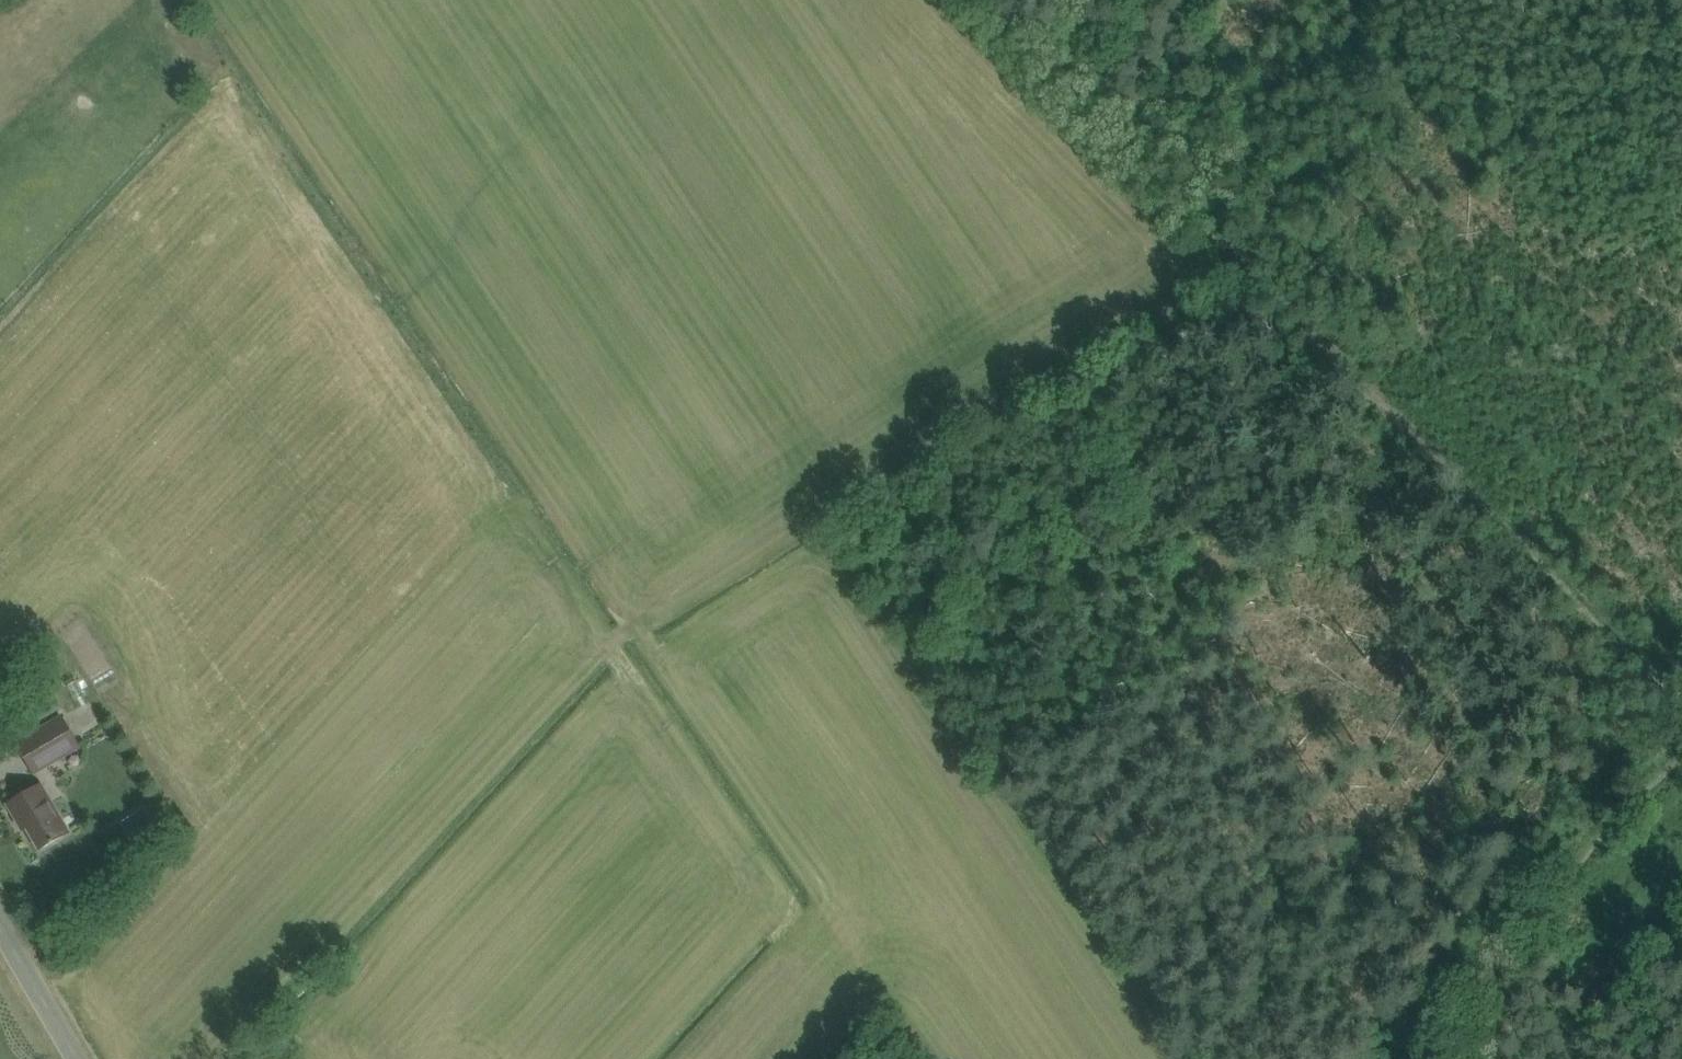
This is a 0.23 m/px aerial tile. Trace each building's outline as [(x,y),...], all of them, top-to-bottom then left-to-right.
[(85,681),(73,686),(83,708),(94,703),(85,681)] [(36,719),(57,708),(46,688),(26,699),(36,719)] [(16,743),(34,773),(78,748),(61,717),(16,743)] [(22,821),(39,850),(70,832),(42,784),(7,804),(18,823),(22,821)]
